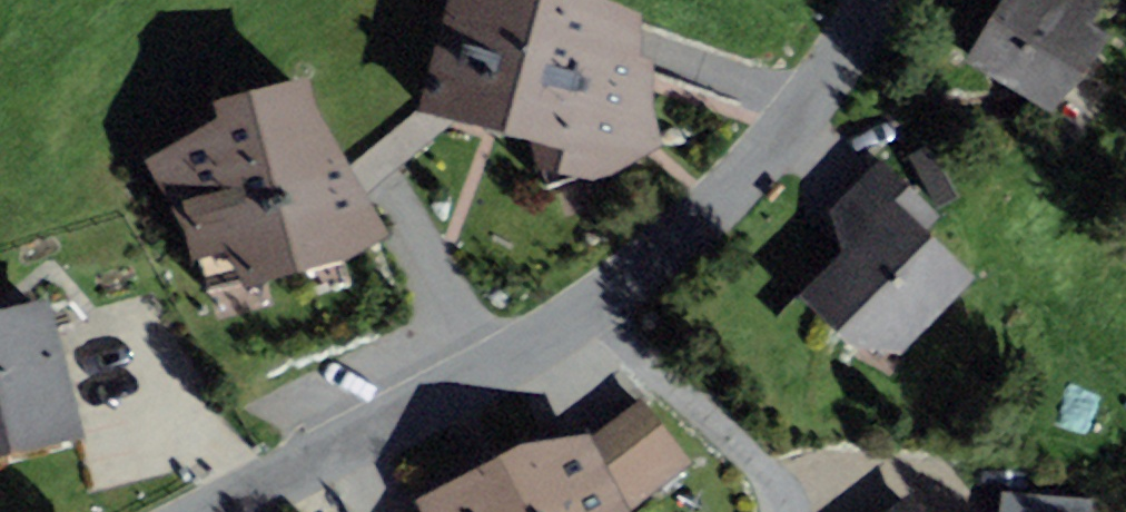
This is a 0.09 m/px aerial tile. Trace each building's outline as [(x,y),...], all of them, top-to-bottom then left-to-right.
[(652,93),(652,59),(642,56),(643,13),(614,0),(449,0),(417,111),(530,142),(535,169),(606,176),(660,147),(652,93)] [(966,62),(1053,113),(1087,76),(1110,35),(1090,23),(1104,0),(1002,0),(966,62)] [(194,261),(225,251),(244,288),(349,256),(387,235),(316,106),(310,75),(212,99),(217,117),(140,161),(194,261)] [(880,158),(830,210),(843,250),(800,293),(852,344),(900,353),(976,276),(928,229),(940,217),(880,158)] [(50,296),(0,308),(0,457),(85,436),(50,296)] [(592,434),(527,443),(414,501),(419,511),(631,511),(691,463),(640,400),(592,434)] [(909,492),(885,511),(923,511),(909,492)]
